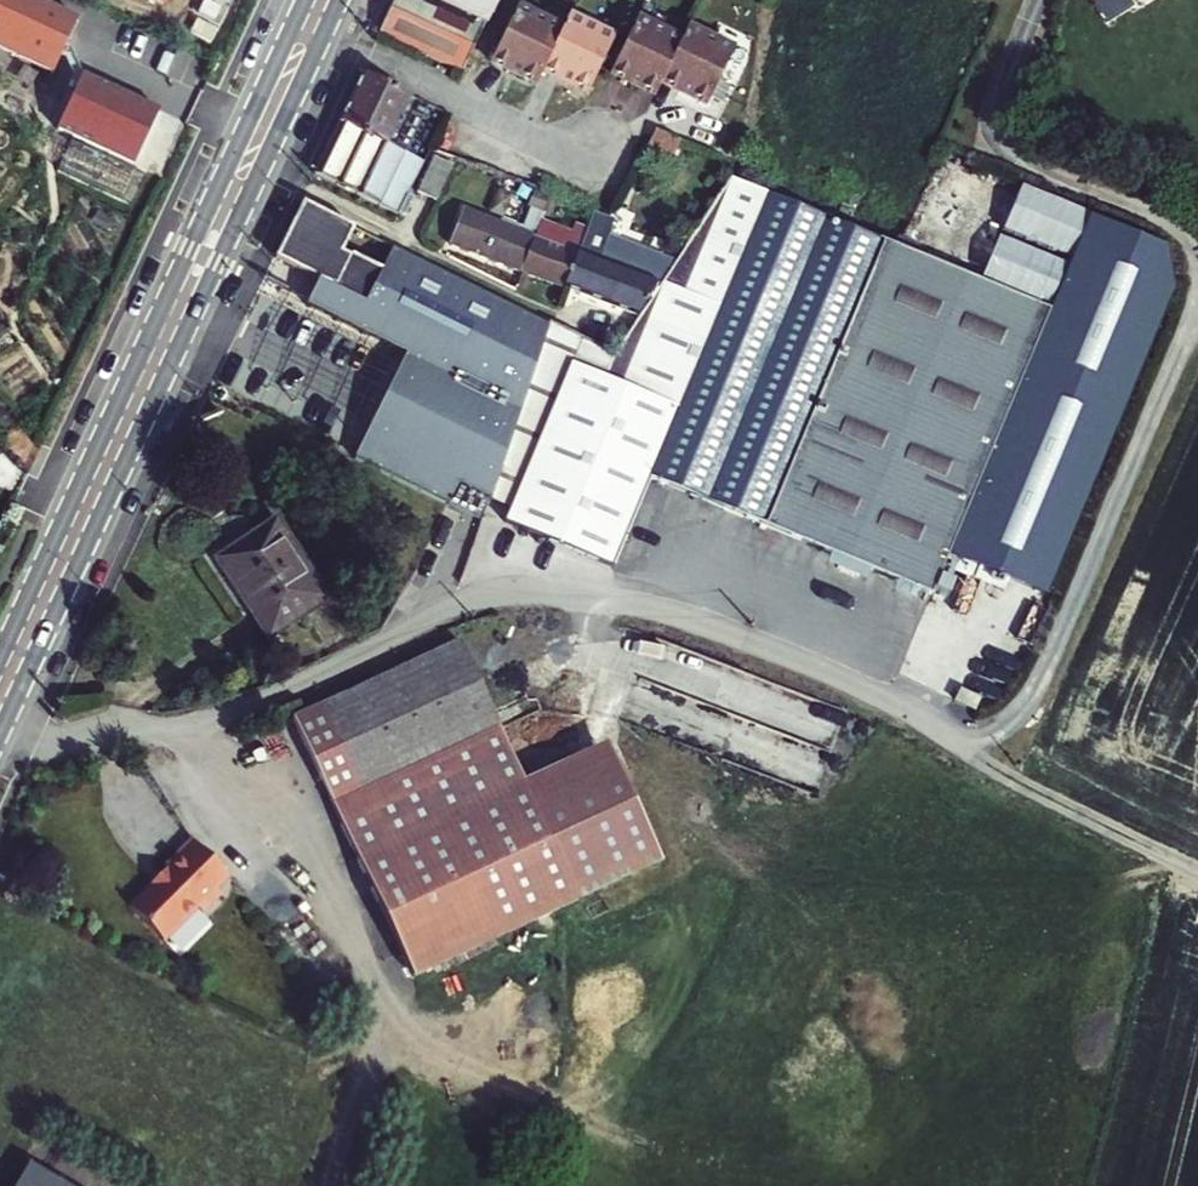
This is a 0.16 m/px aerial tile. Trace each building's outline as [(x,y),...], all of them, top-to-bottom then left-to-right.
[(50,72),(76,18),(39,0),(0,0),(0,46),(50,72)] [(379,33),(463,71),(466,63),(498,0),(394,0),(379,33)] [(541,70),(561,27),(516,6),(489,61),(535,83),(541,70)] [(561,27),(541,70),(586,92),(613,37),(568,15),(561,27)] [(660,83),(682,40),(634,16),(608,73),(653,96),(660,83)] [(218,29),(196,19),(189,35),(210,45),(218,29)] [(688,29),(682,40),(660,83),(706,106),(733,52),(688,29)] [(156,110),(80,73),(53,128),(130,165),(156,110)] [(387,143),(408,96),(361,74),(316,173),(407,215),(417,195),(409,192),(426,161),(387,143)] [(679,139),(654,129),(643,149),(670,160),(679,139)] [(140,175),(67,139),(53,168),(126,204),(140,175)] [(452,166),(433,158),(418,191),(438,199),(452,166)] [(651,476),(792,534),(898,278),(910,249),(732,177),(614,354),(612,356),(604,375),(571,361),(505,521),(614,566),(651,476)] [(342,251),(355,227),(303,201),(293,223),(276,258),(321,279),(335,286),(349,255),(342,251)] [(522,228),(464,207),(451,242),(523,269),(541,218),(544,211),(530,205),(522,228)] [(593,210),(591,217),(565,285),(612,302),(632,248),(607,238),(614,218),(608,215),(593,210)] [(1089,211),(1050,306),(951,550),(1050,591),(1175,286),(1167,243),(1089,211)] [(578,231),(552,222),(534,273),(565,285),(591,217),(584,214),(578,231)] [(534,273),(552,222),(541,218),(523,269),(534,273)] [(367,301),(335,286),(321,279),(307,304),(408,354),(356,458),(447,503),(457,482),(491,499),(549,323),(545,320),(544,323),(433,265),(393,246),(367,301)] [(632,248),(612,302),(640,313),(670,263),(632,248)] [(792,534),(933,590),(951,550),(1050,306),(910,249),(898,278),(792,534)] [(243,543),(218,560),(265,631),(291,613),(296,620),(327,600),(275,521),(256,534),(260,541),(248,550),(243,543)] [(256,534),(243,543),(248,550),(260,541),(256,534)] [(291,613),(265,631),(270,638),(296,620),(291,613)] [(459,643),(294,720),(414,976),(579,900),(539,813),(459,643)] [(955,699),(976,709),(982,698),(961,687),(955,699)] [(539,813),(579,900),(659,862),(619,773),(539,813)] [(165,942),(200,908),(205,914),(224,895),(218,890),(231,877),(196,841),(167,868),(169,870),(153,886),(155,888),(134,909),(165,942)] [(30,1163),(17,1185),(69,1185),(30,1163)]
